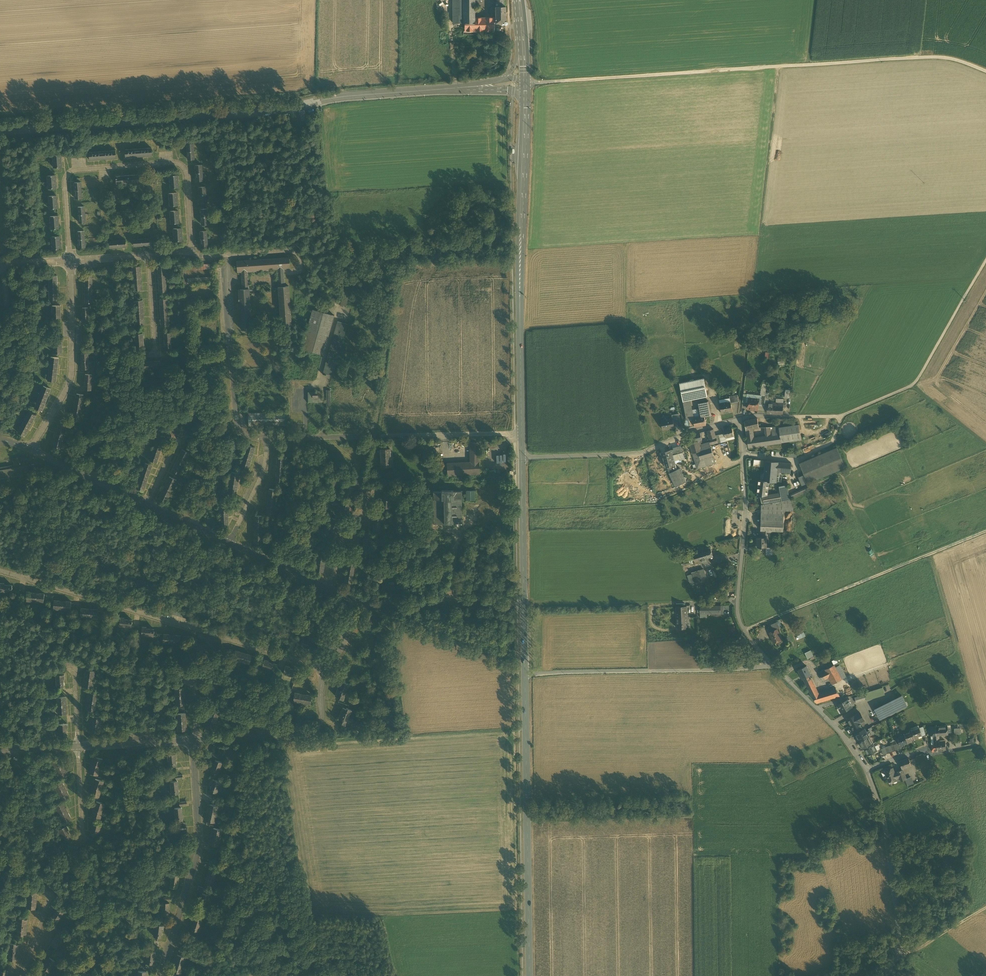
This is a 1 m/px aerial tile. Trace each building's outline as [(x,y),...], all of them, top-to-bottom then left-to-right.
[(453,23),(463,23),(475,23),(475,19),(474,0),(453,0),(453,23)] [(499,5),(498,5),(498,7),(497,7),(496,7),(496,8),(496,23),(504,23),(504,24),(505,25),(507,25),(507,24),(507,22),(507,21),(506,21),(506,7),(499,7),(499,5)] [(194,144),(185,145),(186,160),(195,160),(194,144)] [(152,157),(152,148),(124,150),(124,159),(152,157)] [(116,159),(115,151),(87,153),(88,161),(116,159)] [(62,168),(61,155),(51,156),(52,169),(62,168)] [(203,166),(194,166),(194,182),(203,182),(203,166)] [(177,187),(177,173),(168,174),(168,187),(177,187)] [(57,189),(56,176),(45,176),(46,189),(57,189)] [(73,198),(80,197),(80,181),(72,181),(73,198)] [(198,202),(206,202),(205,185),(197,186),(198,202)] [(176,191),(167,192),(167,205),(176,205),(176,191)] [(58,209),(57,196),(47,197),(47,210),(58,209)] [(199,207),(199,224),(208,224),(208,207),(199,207)] [(178,223),(177,209),(168,210),(169,223),(178,223)] [(59,229),(59,216),(48,217),(49,230),(59,229)] [(181,240),(181,227),(171,227),(172,240),(181,240)] [(198,230),(199,246),(207,246),(206,229),(198,230)] [(61,249),(60,236),(50,237),(50,250),(61,249)] [(126,246),(125,239),(107,240),(107,247),(126,246)] [(284,286),(283,269),(290,269),(289,258),(237,261),(237,272),(241,272),(242,289),(239,289),(241,330),(252,329),(248,272),(277,270),(281,327),(291,326),(289,286),(284,286)] [(156,263),(157,291),(165,291),(164,263),(156,263)] [(131,265),(132,290),(141,289),(140,265),(131,265)] [(47,274),(47,298),(55,298),(56,274),(47,274)] [(83,274),(83,302),(92,302),(91,274),(83,274)] [(345,286),(340,305),(346,307),(350,288),(345,286)] [(166,298),(158,298),(160,325),(167,325),(166,298)] [(135,324),(143,323),(142,299),(134,300),(135,324)] [(334,315),(313,309),(301,349),(323,355),(334,315)] [(338,321),(323,373),(332,376),(347,324),(338,321)] [(51,340),(51,352),(60,353),(60,340),(51,340)] [(79,352),(80,368),(88,368),(87,352),(79,352)] [(55,381),(57,357),(49,356),(46,380),(55,381)] [(83,389),(90,389),(91,373),(83,373),(83,389)] [(704,378),(687,382),(690,397),(707,394),(704,378)] [(687,382),(680,383),(683,403),(690,402),(690,397),(687,382)] [(41,385),(37,396),(47,398),(50,387),(41,385)] [(737,395),(730,396),(731,403),(739,402),(737,395)] [(762,396),(754,395),(754,399),(749,398),(748,402),(747,408),(758,410),(759,404),(761,404),(762,396)] [(42,410),(44,398),(36,396),(33,408),(42,410)] [(78,420),(82,397),(74,396),(70,419),(78,420)] [(711,415),(708,401),(700,403),(703,417),(705,417),(711,415)] [(690,402),(683,403),(686,416),(693,414),(690,402)] [(731,403),(727,403),(727,402),(720,403),(722,414),(733,412),(731,403)] [(785,403),(773,403),(773,414),(783,414),(783,406),(785,406),(786,406),(786,403),(785,403)] [(23,436),(35,414),(27,410),(15,432),(23,436)] [(703,417),(693,419),(694,419),(689,420),(690,427),(695,426),(695,427),(706,424),(705,417),(703,417)] [(673,418),(661,420),(663,430),(675,427),(674,421),(673,418)] [(758,418),(745,421),(747,430),(753,428),(760,427),(758,418)] [(799,424),(779,427),(780,434),(782,442),(802,439),(799,424)] [(732,427),(724,429),(726,436),(730,435),(730,437),(734,436),(732,427)] [(772,427),(764,427),(766,436),(773,435),(772,427)] [(779,427),(772,427),(773,435),(780,434),(779,427)] [(747,430),(746,430),(747,439),(754,438),(753,428),(747,430)] [(185,438),(186,435),(173,429),(172,432),(185,438)] [(713,429),(708,431),(710,439),(716,437),(715,435),(713,429)] [(700,433),(691,436),(693,442),(698,441),(702,439),(700,433)] [(754,438),(747,439),(749,447),(782,442),(780,434),(773,435),(766,436),(754,438)] [(693,442),(690,443),(693,454),(698,452),(702,451),(698,441),(693,442)] [(478,442),(470,442),(471,463),(447,464),(447,475),(479,474),(479,462),(478,442)] [(247,470),(253,446),(245,444),(239,467),(247,470)] [(152,446),(148,460),(155,462),(160,448),(152,446)] [(681,446),(673,448),(674,450),(671,450),(673,455),(682,453),(681,446)] [(837,447),(799,463),(804,475),(808,483),(846,467),(837,447)] [(179,448),(171,471),(179,474),(187,451),(179,448)] [(702,451),(698,452),(701,460),(714,456),(711,448),(702,451)] [(390,449),(381,449),(382,467),(391,467),(390,449)] [(671,450),(660,453),(662,459),(663,458),(666,467),(668,467),(675,465),(673,455),(671,450)] [(698,452),(693,454),(696,465),(702,464),(701,460),(698,452)] [(714,456),(701,460),(702,464),(703,467),(716,463),(714,456)] [(791,463),(778,462),(778,467),(778,472),(790,473),(791,463)] [(675,465),(668,467),(669,473),(677,470),(676,465),(675,465)] [(778,467),(765,466),(764,480),(769,481),(777,482),(778,472),(778,467)] [(677,470),(669,473),(675,487),(686,482),(680,468),(677,470)] [(229,471),(227,493),(235,494),(238,472),(229,471)] [(804,475),(799,477),(802,485),(808,483),(804,475)] [(769,481),(764,480),(759,480),(757,496),(763,495),(768,495),(768,494),(769,481)] [(350,497),(352,486),(345,485),(343,496),(350,497)] [(787,485),(779,486),(782,501),(790,499),(789,496),(787,485)] [(780,492),(768,494),(768,495),(763,495),(764,504),(782,501),(779,486),(780,492)] [(808,488),(789,496),(790,499),(790,500),(810,490),(808,488)] [(453,490),(442,490),(442,491),(434,491),(434,524),(462,523),(461,491),(453,491),(453,490)] [(474,490),(465,490),(466,500),(474,500),(474,490)] [(381,491),(381,507),(389,507),(390,491),(381,491)] [(784,501),(761,505),(761,530),(767,530),(783,531),(784,501)] [(218,524),(227,524),(227,503),(218,503),(218,524)] [(372,530),(378,530),(378,526),(381,526),(381,514),(373,514),(372,530)] [(761,537),(758,537),(758,547),(766,547),(767,547),(767,537),(761,537)] [(876,567),(881,565),(872,549),(867,552),(876,567)] [(711,550),(700,553),(702,562),(706,561),(705,559),(713,557),(711,550)] [(315,555),(315,571),(323,571),(323,555),(315,555)] [(342,583),(350,584),(355,563),(346,561),(342,583)] [(704,570),(692,573),(692,574),(693,579),(694,579),(706,575),(704,570)] [(706,575),(694,579),(695,584),(707,580),(706,575)] [(9,592),(8,583),(0,584),(0,592),(9,592)] [(25,600),(43,602),(44,593),(26,591),(25,600)] [(70,610),(71,602),(53,598),(51,607),(70,610)] [(192,613),(164,604),(162,611),(190,619),(192,613)] [(687,606),(676,607),(677,629),(687,628),(686,623),(688,623),(687,606)] [(78,617),(98,618),(99,608),(78,607),(78,617)] [(118,618),(118,626),(132,627),(133,618),(118,618)] [(777,622),(771,624),(773,630),(777,629),(779,628),(777,622)] [(141,626),(139,634),(154,636),(155,628),(141,626)] [(773,630),(769,632),(774,643),(782,640),(777,629),(773,630)] [(803,630),(799,631),(800,634),(796,635),(798,639),(805,636),(803,630)] [(179,634),(161,634),(161,642),(178,643),(179,634)] [(248,662),(251,654),(233,650),(231,658),(248,662)] [(810,650),(805,653),(808,659),(813,656),(810,650)] [(261,667),(273,671),(275,663),(263,659),(261,667)] [(834,665),(825,669),(829,676),(833,683),(842,679),(836,667),(834,665)] [(845,677),(839,665),(836,667),(842,679),(845,677)] [(284,666),(283,674),(291,675),(292,667),(284,666)] [(806,666),(798,670),(803,679),(803,678),(809,676),(811,675),(806,666)] [(84,669),(82,686),(92,687),(94,670),(84,669)] [(829,676),(825,669),(819,672),(823,679),(829,676)] [(57,686),(63,686),(62,673),(54,674),(54,682),(57,682),(57,686)] [(334,697),(343,699),(347,683),(338,680),(334,697)] [(207,695),(215,695),(214,684),(206,684),(207,695)] [(174,687),(175,705),(184,704),(183,687),(174,687)] [(836,688),(812,695),(814,700),(817,703),(840,696),(836,688)] [(87,692),(86,710),(96,710),(96,692),(87,692)] [(309,703),(310,694),(297,693),(296,697),(293,696),(292,701),(309,703)] [(902,695),(891,701),(897,712),(907,706),(902,695)] [(56,696),(56,714),(66,713),(65,696),(56,696)] [(841,703),(837,705),(839,708),(840,707),(843,712),(852,707),(849,701),(848,699),(841,703)] [(891,701),(875,709),(880,720),(897,712),(891,701)] [(339,722),(339,724),(345,726),(350,709),(341,706),(336,721),(339,722)] [(175,712),(176,730),(186,730),(185,712),(175,712)] [(860,712),(847,719),(855,733),(863,729),(859,722),(864,720),(860,712)] [(90,715),(90,732),(99,732),(99,715),(90,715)] [(67,735),(67,723),(58,723),(58,735),(67,735)] [(947,726),(935,727),(936,735),(939,735),(948,734),(947,726)] [(919,728),(912,731),(912,732),(915,739),(922,736),(919,728)] [(863,729),(855,733),(859,741),(869,736),(872,735),(870,730),(865,733),(863,729)] [(915,739),(912,732),(905,734),(905,735),(908,742),(915,739)] [(905,735),(897,738),(900,746),(901,746),(908,743),(908,742),(905,735)] [(869,736),(859,741),(863,748),(865,747),(873,743),(869,736)] [(939,741),(937,741),(937,743),(937,745),(938,751),(946,750),(945,740),(939,741)] [(873,743),(865,747),(868,755),(877,750),(875,746),(873,743)] [(176,754),(168,754),(169,767),(176,766),(175,758),(176,758),(176,754)] [(92,755),(87,772),(96,775),(101,758),(92,755)] [(66,773),(60,758),(52,761),(58,776),(66,773)] [(909,758),(899,761),(902,769),(911,765),(909,758)] [(222,762),(215,760),(211,772),(217,775),(222,762)] [(893,768),(885,771),(889,782),(893,780),(894,784),(897,782),(895,774),(893,768)] [(98,797),(101,779),(93,778),(91,796),(98,797)] [(68,796),(62,779),(54,782),(60,799),(68,796)] [(221,782),(213,779),(211,783),(213,784),(210,791),(217,793),(221,782)] [(179,794),(177,781),(170,781),(172,794),(179,794)] [(99,819),(103,802),(94,800),(90,816),(99,819)] [(63,801),(55,805),(62,821),(70,817),(63,801)] [(218,806),(210,804),(209,809),(210,809),(209,813),(216,814),(218,806)] [(182,807),(174,808),(176,821),(183,820),(182,807)] [(216,814),(209,813),(208,816),(207,816),(206,821),(215,823),(216,814)] [(88,834),(97,836),(100,824),(91,822),(88,834)] [(61,826),(64,839),(72,837),(69,825),(61,826)] [(178,841),(185,840),(185,833),(187,833),(186,828),(178,829),(178,841)] [(222,829),(213,828),(212,833),(213,833),(213,836),(220,838),(222,829)] [(220,838),(213,836),(212,839),(211,839),(210,845),(219,846),(220,838)] [(216,871),(210,869),(206,881),(212,883),(216,871)] [(179,875),(172,874),(170,887),(177,888),(179,875)] [(60,883),(43,878),(42,883),(58,888),(60,883)] [(37,891),(29,891),(28,899),(35,900),(36,897),(37,897),(37,891)] [(209,895),(202,893),(199,905),(205,907),(209,895)] [(35,900),(28,899),(27,908),(36,909),(36,903),(35,903),(35,900)] [(62,904),(55,900),(54,903),(59,906),(58,907),(59,908),(62,904)] [(59,908),(58,907),(51,918),(57,922),(64,911),(59,908)] [(24,918),(19,917),(18,926),(27,927),(27,919),(24,919),(24,918)] [(202,919),(195,917),(191,929),(198,931),(202,919)] [(164,925),(155,924),(154,936),(161,937),(162,930),(163,930),(164,925)] [(62,929),(55,925),(53,928),(59,931),(58,932),(59,933),(62,929)] [(27,927),(18,926),(17,934),(23,935),(23,934),(26,934),(27,927)] [(59,933),(58,932),(51,944),(57,948),(64,936),(59,933)] [(16,943),(10,943),(10,951),(18,952),(19,945),(16,944),(16,943)] [(54,953),(47,949),(45,952),(51,955),(50,957),(51,958),(54,953)] [(18,952),(10,951),(9,960),(14,960),(14,959),(18,959),(18,952)] [(156,952),(147,951),(146,963),(153,964),(154,956),(155,956),(156,952)] [(186,957),(177,954),(176,959),(177,960),(176,963),(183,965),(186,957)] [(50,957),(43,968),(49,972),(56,961),(51,958),(50,957)] [(183,965),(176,963),(175,966),(174,966),(172,971),(181,973),(183,965)]
